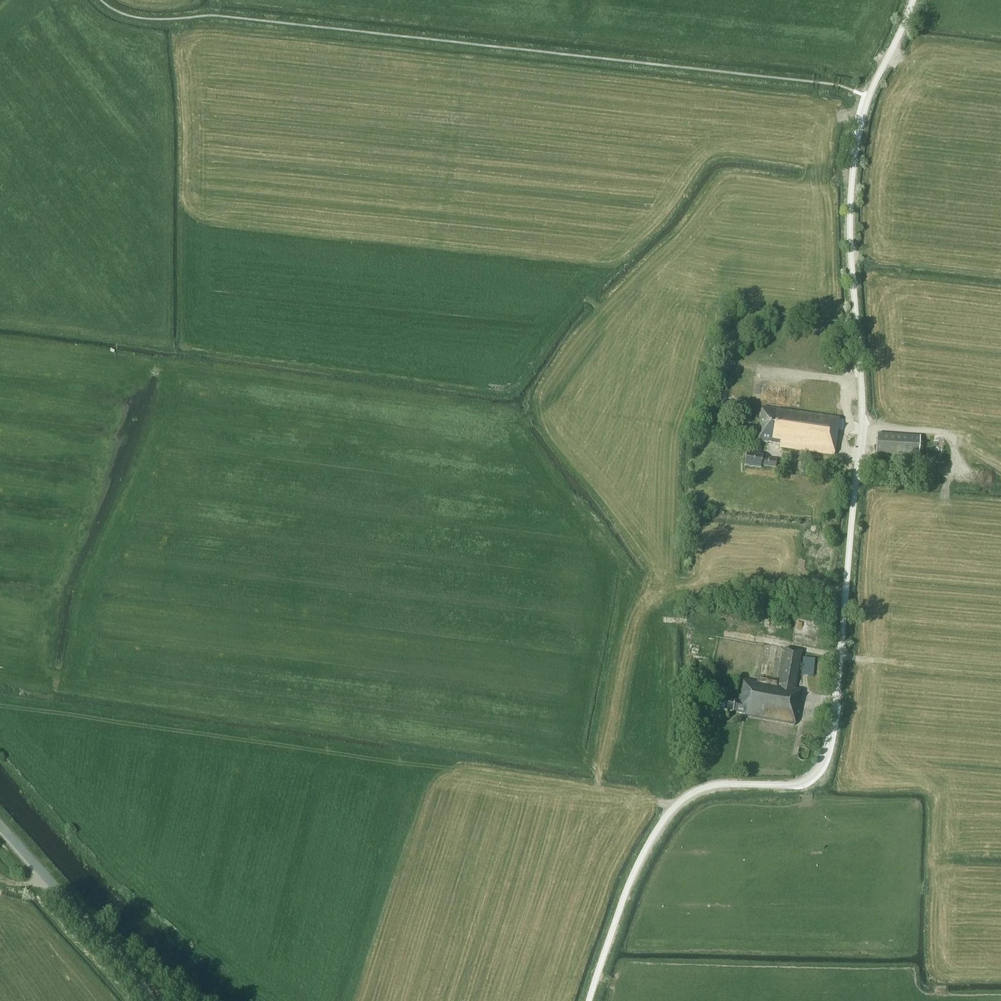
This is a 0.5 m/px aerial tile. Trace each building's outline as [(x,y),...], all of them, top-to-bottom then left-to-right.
[(758,442),(780,445),(780,447),(834,455),(839,418),(763,407),(758,442)] [(920,437),(877,434),(876,453),(907,455),(906,463),(918,463),(920,437)] [(776,467),(777,460),(762,458),(763,455),(746,453),(745,466),(761,468),(761,466),(776,467)] [(718,698),(716,709),(745,714),(745,717),(795,726),(801,689),(795,688),(802,651),(786,648),(779,686),(777,685),(758,682),(743,679),(739,702),(718,698)] [(817,671),(814,671),(815,659),(803,658),(802,676),(813,676),(813,675),(816,675),(817,671)]
